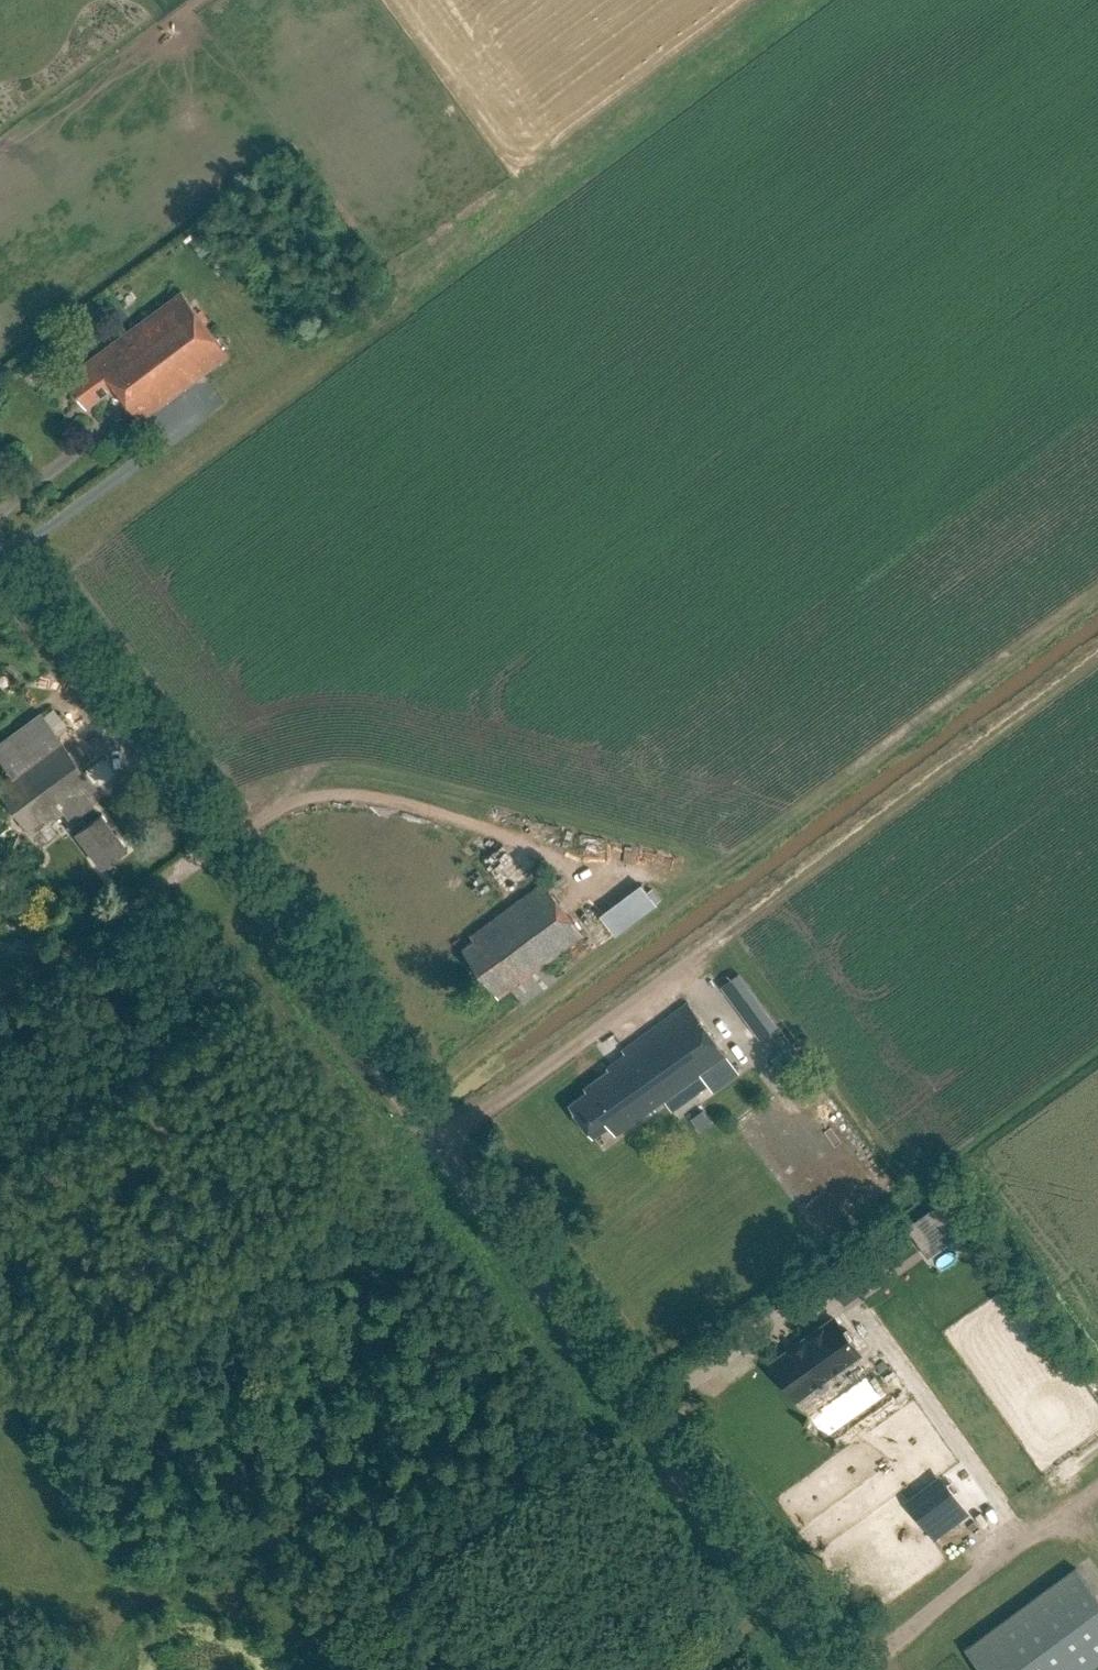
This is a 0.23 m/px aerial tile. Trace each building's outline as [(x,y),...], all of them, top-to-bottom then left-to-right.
[(182,292),(80,367),(83,371),(67,383),(87,408),(115,388),(141,422),(230,356),(182,292)] [(128,849),(103,814),(101,816),(87,797),(97,790),(40,714),(0,743),(0,763),(9,775),(0,782),(0,790),(34,836),(66,813),(80,831),(78,833),(104,867),(128,849)] [(584,937),(544,881),(470,935),(473,940),(462,947),(499,999),(512,989),(523,1004),(556,980),(545,965),(584,937)] [(637,883),(593,909),(607,933),(651,907),(637,883)] [(756,1038),(774,1024),(734,971),(715,985),(756,1038)] [(727,1057),(688,1003),(622,1050),(625,1055),(606,1069),(608,1071),(584,1089),(587,1092),(569,1105),(572,1109),(569,1111),(576,1121),(579,1119),(593,1138),(609,1127),(615,1136),(700,1076),(713,1094),(739,1075),(727,1057)] [(943,1202),(908,1227),(924,1250),(959,1225),(943,1202)] [(839,1304),(879,1277),(866,1259),(826,1285),(839,1304)] [(835,1320),(771,1364),(796,1398),(812,1387),(815,1391),(821,1392),(828,1387),(829,1381),(826,1377),(859,1354),(835,1320)] [(882,1377),(893,1369),(880,1351),(869,1359),(882,1377)] [(912,1507),(933,1535),(964,1511),(943,1483),(912,1507)] [(965,1649),(980,1669),(1086,1669),(1097,1661),(1097,1598),(1075,1567),(965,1649)]
